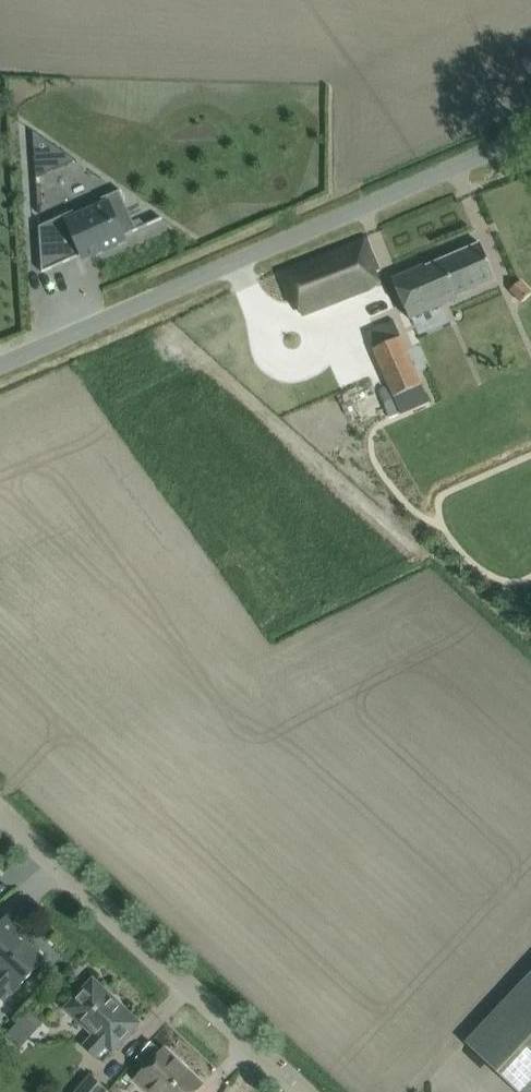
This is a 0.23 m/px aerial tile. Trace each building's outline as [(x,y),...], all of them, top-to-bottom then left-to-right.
[(31,131),(33,163),(60,150),(31,131)] [(38,229),(41,275),(82,255),(83,258),(83,260),(122,241),(121,240),(119,238),(136,230),(135,228),(134,229),(118,193),(119,192),(118,191),(99,200),(99,202),(100,201),(102,206),(73,219),(71,215),(72,214),(71,213),(60,218),(48,224),(38,229)] [(296,302),(305,314),(370,289),(365,274),(377,269),(365,239),(279,273),(291,302),(296,302)] [(391,279),(409,319),(457,299),(456,297),(495,280),(480,244),(425,267),(424,265),(391,279)] [(520,280),(510,290),(522,302),(530,293),(530,291),(520,280)] [(411,330),(406,314),(381,321),(385,338),(411,330)] [(372,350),(391,396),(421,384),(402,338),(372,350)] [(12,992),(44,959),(18,935),(22,931),(6,916),(0,923),(0,980),(12,992)] [(465,1043),(517,1091),(530,1091),(530,972),(465,1043)] [(106,1046),(111,1050),(137,1023),(92,981),(66,1008),(93,1034),(82,1046),(95,1058),(106,1046)] [(202,1084),(164,1048),(137,1077),(153,1091),(194,1091),(202,1084)] [(107,1091),(89,1075),(74,1091),(106,1091),(107,1091)]
